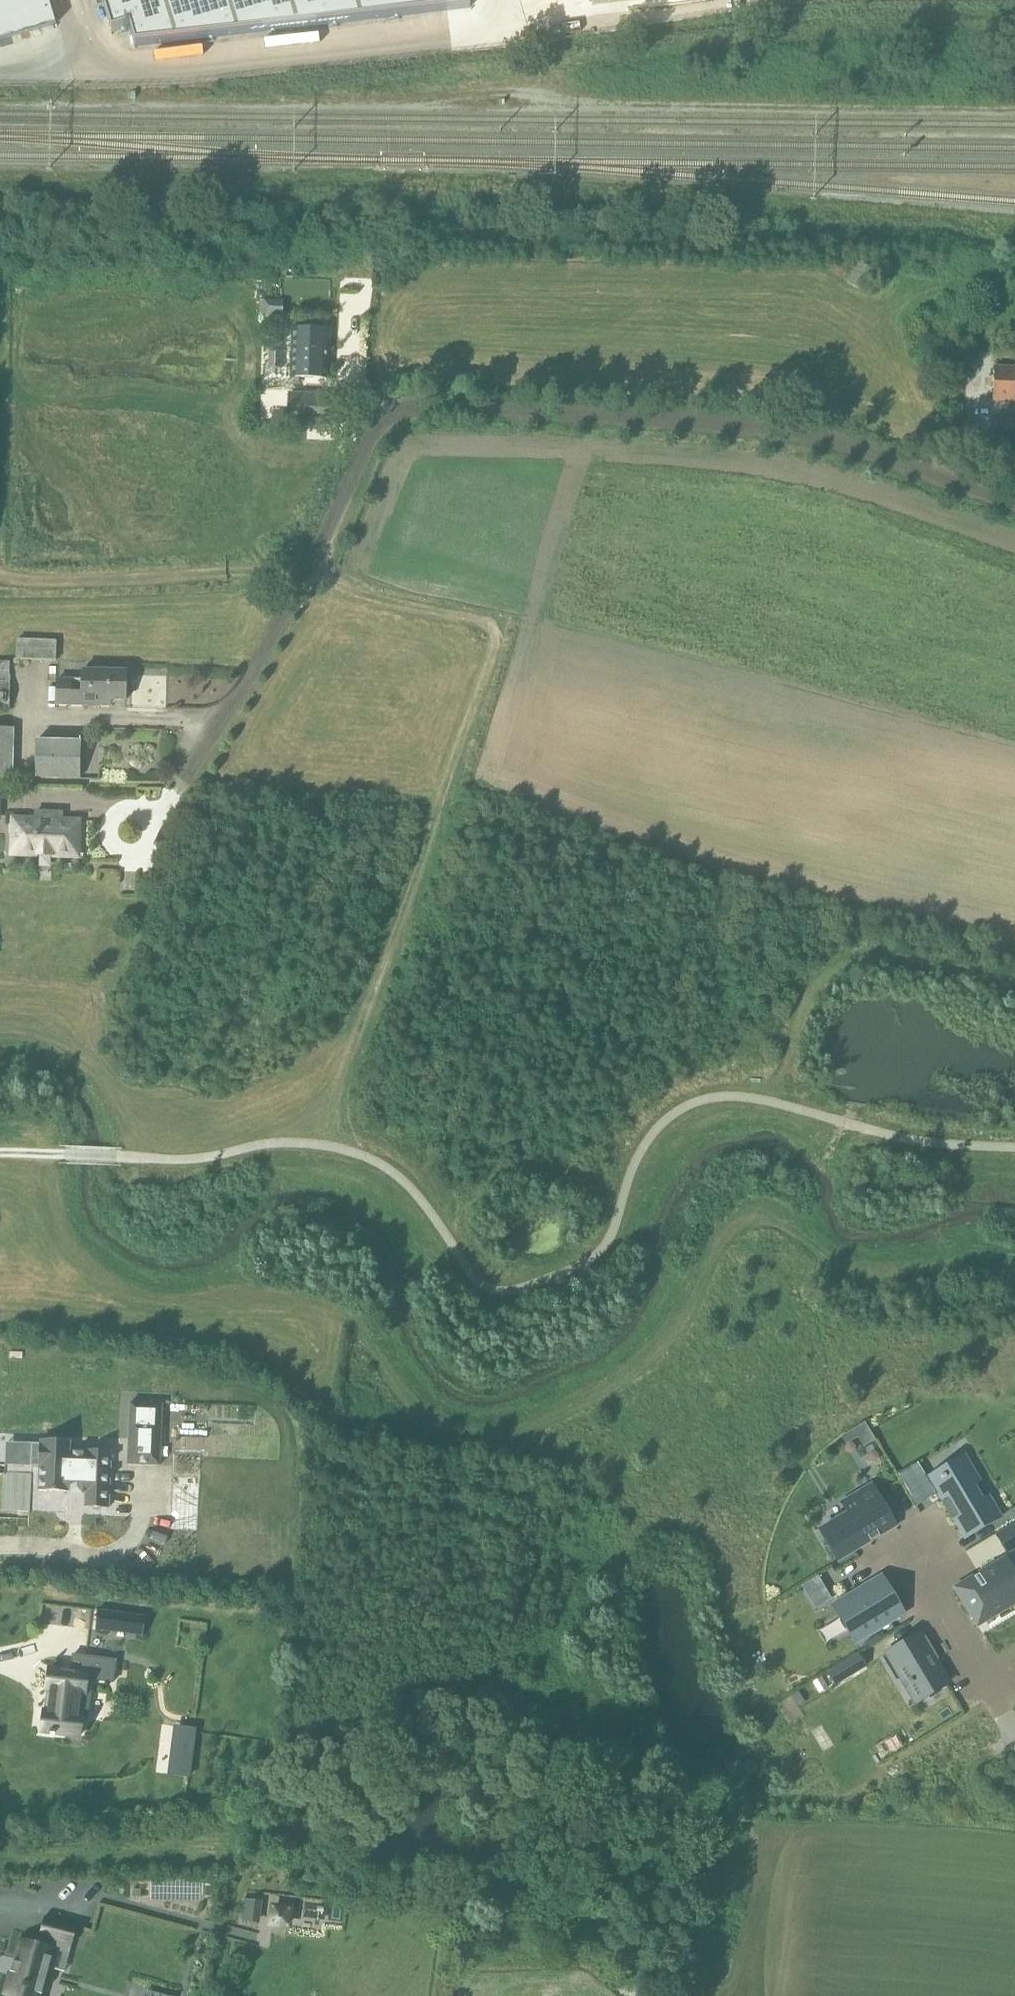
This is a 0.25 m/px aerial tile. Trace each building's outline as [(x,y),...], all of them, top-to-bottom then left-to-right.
[(54,25),(47,0),(0,0),(0,40),(54,25)] [(98,6),(103,5),(112,33),(130,28),(136,47),(470,8),(468,0),(96,0),(98,6)] [(294,329),(292,377),(329,379),(331,331),(294,329)] [(270,352),(269,369),(282,369),(283,369),(283,352),(270,352)] [(995,366),(994,400),(1014,401),(1014,367),(995,366)] [(289,393),(289,423),(340,426),(342,395),(289,393)] [(1006,452),(1006,470),(1014,470),(1014,453),(1006,452)] [(18,639),(17,659),(57,660),(58,640),(18,639)] [(83,680),(58,679),(57,705),(99,706),(100,700),(126,701),(127,671),(83,670),(83,680)] [(10,709),(10,682),(10,681),(0,681),(0,709),(10,709)] [(0,728),(0,777),(14,777),(15,728),(0,728)] [(82,741),(37,740),(36,778),(81,779),(82,741)] [(14,819),(13,854),(78,856),(79,821),(57,821),(57,814),(58,814),(58,813),(36,812),(36,813),(37,813),(36,820),(14,819)] [(160,1466),(163,1405),(131,1403),(128,1465),(160,1466)] [(842,1437),(847,1444),(859,1437),(864,1447),(876,1440),(865,1423),(842,1436),(842,1437)] [(32,1443),(31,1467),(39,1467),(38,1491),(71,1492),(71,1494),(72,1495),(72,1494),(85,1494),(85,1507),(110,1508),(112,1452),(88,1451),(88,1453),(85,1453),(85,1452),(73,1451),(73,1454),(71,1454),(72,1441),(40,1440),(40,1443),(32,1443)] [(941,1480),(935,1484),(941,1494),(938,1496),(944,1507),(947,1505),(966,1535),(999,1515),(996,1509),(1000,1507),(996,1500),(991,1502),(988,1496),(983,1499),(975,1486),(980,1483),(968,1464),(946,1477),(945,1475),(940,1478),(941,1480)] [(848,1513),(833,1522),(850,1551),(856,1548),(870,1539),(871,1541),(873,1540),(872,1538),(878,1535),(879,1537),(881,1536),(879,1534),(895,1524),(872,1487),(861,1494),(859,1492),(841,1502),(848,1513)] [(1001,1561),(956,1588),(979,1625),(1000,1613),(1002,1617),(1013,1611),(1010,1606),(1014,1604),(1014,1584),(1001,1561)] [(816,1609),(833,1599),(818,1575),(802,1585),(816,1609)] [(853,1593),(838,1602),(851,1624),(861,1640),(905,1614),(882,1576),(867,1585),(864,1581),(854,1587),(856,1591),(853,1593)] [(123,1613),(99,1610),(96,1630),(120,1633),(123,1613)] [(123,1613),(120,1633),(144,1636),(146,1616),(123,1613)] [(950,1682),(937,1660),(939,1659),(939,1658),(936,1659),(925,1639),(927,1638),(926,1636),(924,1638),(921,1634),(887,1654),(907,1687),(913,1684),(922,1698),(950,1682)] [(117,1660),(74,1655),(72,1672),(50,1669),(47,1689),(52,1689),(49,1712),(44,1712),(42,1732),(51,1733),(51,1734),(56,1734),(56,1733),(80,1736),(83,1719),(88,1719),(92,1692),(86,1692),(88,1679),(114,1683),(117,1660)] [(848,1671),(844,1664),(829,1673),(836,1685),(848,1677),(851,1676),(848,1671)] [(56,1941),(72,1946),(77,1926),(45,1917),(38,1945),(20,1940),(5,1994),(13,1995),(42,1995),(56,1941)]
